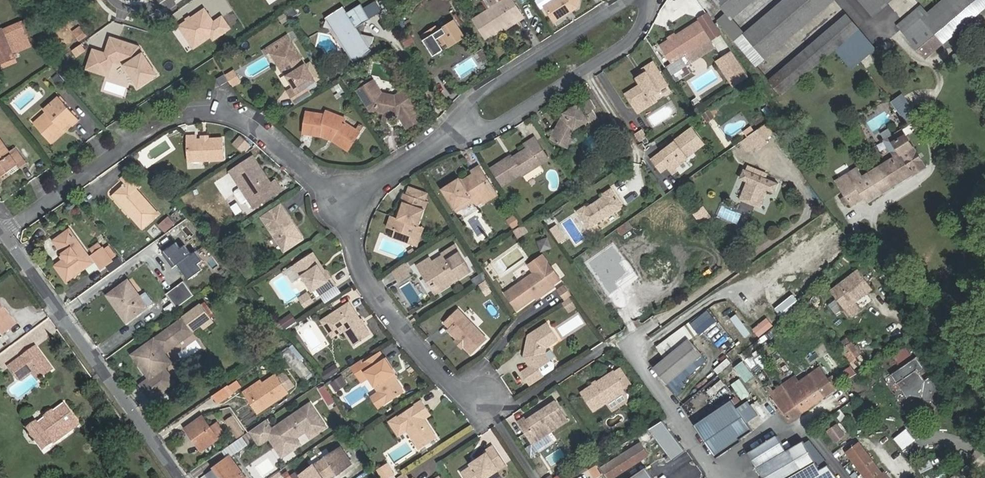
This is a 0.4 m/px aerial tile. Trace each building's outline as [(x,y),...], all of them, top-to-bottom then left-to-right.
[(482,1),(488,10),(473,19),(485,38),(503,26),(514,19),(516,22),(523,18),(512,0),(484,0),(482,1)] [(544,6),(555,22),(567,15),(568,12),(569,11),(572,11),(577,8),(579,0),(554,0),(544,6)] [(732,20),(756,0),(715,0),(732,20)] [(745,34),(766,59),(835,1),(834,0),(785,0),(745,34)] [(874,16),(892,0),(860,0),(874,16)] [(984,8),(984,0),(945,0),(928,15),(922,8),(900,26),(927,57),(984,8)] [(360,4),(347,12),(356,27),(369,19),(360,4)] [(212,37),(215,40),(234,27),(224,13),(215,19),(206,5),(178,24),(195,49),(212,37)] [(326,19),(324,26),(331,27),(337,29),(356,57),(352,60),(353,61),(371,50),(368,46),(371,41),(372,36),(354,32),(356,27),(347,12),(342,6),(337,10),(335,8),(332,10),(330,14),(325,17),(326,19)] [(847,15),(770,81),(782,95),(859,29),(847,15)] [(514,19),(503,26),(505,29),(516,22),(514,19)] [(77,41),(89,35),(81,20),(69,26),(77,41)] [(434,55),(444,49),(442,45),(448,41),(462,32),(454,21),(439,31),(436,27),(428,32),(430,35),(424,39),(434,55)] [(672,64),(712,39),(700,21),(660,46),(672,64)] [(32,37),(26,24),(20,26),(25,40),(32,37)] [(1,33),(8,49),(25,41),(25,40),(20,26),(19,25),(1,33)] [(337,29),(331,27),(352,60),(356,57),(337,29)] [(411,39),(405,29),(400,33),(398,33),(398,37),(403,44),(411,39)] [(0,33),(0,65),(12,60),(8,49),(1,33),(1,32),(0,33)] [(448,41),(451,45),(464,37),(462,32),(448,41)] [(714,40),(719,48),(728,43),(723,34),(714,40)] [(286,35),(266,48),(270,54),(290,41),(286,35)] [(106,52),(94,48),(88,67),(101,71),(105,56),(113,59),(126,63),(140,84),(158,74),(139,45),(120,39),(119,41),(111,38),(106,52)] [(290,41),(270,54),(279,70),(284,67),(286,70),(284,71),(293,85),(301,80),(306,87),(320,79),(310,64),(306,67),(290,41)] [(718,59),(734,86),(750,76),(734,49),(718,59)] [(113,59),(105,56),(101,71),(100,73),(108,75),(113,59)] [(685,58),(676,62),(681,76),(691,72),(685,58)] [(14,65),(12,60),(0,65),(0,70),(14,65)] [(641,84),(627,94),(639,113),(656,101),(653,95),(668,85),(654,63),(644,69),(646,73),(638,79),(641,84)] [(231,83),(240,78),(236,70),(227,76),(231,83)] [(228,83),(224,76),(216,81),(221,88),(228,83)] [(301,80),(293,85),(295,88),(299,85),(307,98),(311,95),(306,87),(301,80)] [(384,118),(392,120),(393,115),(400,116),(407,129),(423,118),(408,96),(402,100),(399,95),(396,97),(382,93),(375,81),(358,91),(371,111),(385,113),(384,118)] [(288,92),(296,105),(307,98),(299,85),(295,88),(288,92)] [(903,92),(893,100),(910,122),(920,114),(903,92)] [(58,134),(71,123),(73,126),(80,120),(60,97),(45,109),(50,116),(37,126),(52,143),(60,137),(58,134)] [(565,115),(561,117),(550,139),(563,145),(568,133),(572,134),(574,130),(589,122),(590,124),(599,119),(593,110),(597,108),(593,102),(582,107),(581,106),(574,110),(572,108),(564,113),(565,115)] [(323,131),(336,136),(335,138),(350,148),(360,133),(344,122),(346,118),(327,111),(326,115),(307,112),(304,131),(323,133),(323,131)] [(652,160),(661,171),(672,164),(675,168),(687,159),(686,157),(703,145),(692,129),(673,142),(674,143),(652,160)] [(748,137),(757,149),(767,142),(758,129),(748,137)] [(868,203),(925,167),(902,130),(893,136),(896,141),(888,147),(894,158),(863,177),(857,168),(837,181),(847,197),(850,202),(852,206),(865,198),(868,203)] [(189,161),(224,160),(223,138),(197,140),(196,136),(188,136),(189,161)] [(240,136),(233,145),(244,154),(251,145),(240,136)] [(527,148),(510,159),(509,157),(492,168),(504,185),(522,174),(524,176),(549,159),(535,137),(524,144),(527,148)] [(0,139),(0,174),(2,177),(18,166),(20,168),(26,163),(15,148),(9,152),(0,139)] [(269,186),(259,171),(258,172),(255,169),(257,168),(250,158),(231,171),(240,185),(248,197),(252,204),(255,208),(281,189),(276,181),(269,186)] [(475,174),(462,182),(460,179),(444,189),(457,210),(472,201),(475,205),(483,200),(487,193),(483,185),(489,181),(479,166),(473,171),(475,174)] [(779,183),(744,169),(740,179),(747,182),(740,199),(761,208),(768,190),(775,193),(779,183)] [(158,214),(136,189),(139,187),(128,174),(121,180),(126,185),(115,195),(129,211),(131,209),(135,213),(132,216),(143,228),(158,214)] [(248,197),(240,185),(235,188),(234,192),(239,200),(243,201),(245,199),(248,197)] [(577,211),(588,229),(623,206),(611,189),(603,194),(604,196),(597,200),(598,202),(595,204),(594,203),(587,207),(585,205),(577,211)] [(415,237),(428,202),(426,201),(428,193),(421,191),(418,198),(403,193),(401,200),(404,201),(398,218),(390,215),(386,227),(415,237)] [(850,202),(847,197),(842,200),(846,205),(850,202)] [(262,217),(284,251),(300,241),(292,228),(295,226),(281,205),(262,217)] [(738,221),(741,212),(723,205),(720,214),(738,221)] [(173,216),(163,223),(168,232),(178,224),(173,216)] [(628,231),(633,228),(628,222),(624,225),(628,231)] [(514,229),(518,235),(526,230),(522,224),(514,229)] [(617,229),(622,236),(628,231),(624,225),(617,229)] [(67,281),(94,262),(70,230),(54,241),(66,257),(55,265),(67,281)] [(164,250),(174,265),(179,262),(189,277),(206,267),(196,251),(193,253),(187,244),(182,248),(178,242),(164,250)] [(93,255),(102,266),(112,258),(102,247),(93,255)] [(460,253),(447,261),(444,255),(432,263),(430,259),(421,264),(424,268),(421,270),(425,277),(428,275),(437,290),(450,281),(454,282),(471,270),(460,253)] [(122,254),(110,263),(114,269),(127,260),(122,254)] [(545,255),(529,266),(534,273),(550,263),(545,255)] [(157,262),(161,268),(168,263),(164,256),(157,262)] [(303,277),(317,298),(337,284),(332,277),(328,280),(318,265),(316,267),(308,256),(292,266),(300,279),(303,277)] [(404,263),(391,272),(398,283),(412,275),(404,263)] [(534,273),(506,293),(517,310),(536,297),(546,290),(548,292),(554,287),(552,285),(561,279),(550,263),(534,273)] [(222,265),(210,274),(213,280),(226,270),(222,265)] [(858,270),(830,290),(837,300),(843,308),(849,317),(860,309),(856,302),(856,298),(863,293),(865,296),(873,290),(858,270)] [(191,282),(186,285),(193,295),(206,286),(197,273),(189,279),(191,282)] [(148,307),(129,280),(108,295),(127,322),(148,307)] [(183,281),(165,294),(176,308),(193,296),(193,295),(186,285),(183,281)] [(565,285),(559,289),(566,300),(572,295),(565,285)] [(536,297),(537,299),(548,292),(546,290),(536,297)] [(299,297),(304,306),(313,300),(307,292),(299,297)] [(776,307),(782,315),(800,301),(794,293),(776,307)] [(865,296),(863,293),(856,298),(856,302),(865,296)] [(562,304),(568,313),(577,308),(570,298),(562,304)] [(837,300),(829,306),(835,314),(843,308),(837,300)] [(0,303),(0,331),(2,334),(15,324),(0,303)] [(370,335),(350,304),(330,316),(341,333),(342,333),(344,331),(354,347),(370,335)] [(212,324),(198,306),(183,316),(194,331),(202,325),(205,329),(212,324)] [(488,338),(460,310),(446,323),(451,328),(449,330),(459,340),(465,339),(465,345),(472,353),(488,338)] [(290,313),(279,321),(284,329),(296,322),(290,313)] [(341,333),(330,316),(322,322),(333,338),(341,333)] [(760,335),(774,324),(768,317),(754,328),(760,335)] [(529,336),(526,352),(528,352),(526,361),(530,366),(521,374),(529,385),(544,375),(540,369),(550,361),(544,354),(546,347),(558,339),(548,323),(529,336)] [(663,353),(688,337),(683,328),(657,344),(663,353)] [(132,355),(150,379),(173,363),(155,339),(132,355)] [(668,384),(688,368),(702,356),(689,339),(654,368),(668,384)] [(302,380),(314,373),(294,343),(283,350),(302,380)] [(42,356),(35,347),(17,360),(28,375),(32,372),(37,380),(52,369),(45,360),(42,363),(39,358),(42,356)] [(857,359),(852,351),(849,353),(846,355),(852,363),(857,359)] [(364,364),(361,360),(352,366),(360,377),(367,372),(370,377),(380,392),(386,402),(403,391),(396,380),(392,379),(390,376),(395,373),(387,359),(385,360),(381,353),(364,364)] [(927,405),(944,394),(929,371),(919,356),(891,374),(908,400),(920,393),(927,405)] [(28,375),(17,360),(9,366),(18,379),(22,379),(28,375)] [(745,360),(737,365),(746,380),(754,375),(745,360)] [(540,369),(544,375),(553,368),(554,365),(552,361),(550,361),(540,369)] [(620,367),(615,371),(626,389),(632,385),(620,367)] [(819,369),(800,383),(815,404),(834,389),(834,388),(838,385),(832,376),(827,380),(819,369)] [(615,371),(580,393),(593,411),(607,402),(626,389),(615,371)] [(360,377),(362,381),(370,377),(367,372),(360,377)] [(293,385),(284,373),(277,377),(286,390),(293,385)] [(337,391),(349,382),(343,373),(331,381),(337,391)] [(262,412),(288,393),(277,377),(276,375),(262,384),(263,385),(251,395),(262,412)] [(710,382),(727,402),(735,395),(718,376),(710,382)] [(800,383),(795,377),(783,386),(787,392),(800,383)] [(237,381),(229,387),(233,393),(242,387),(237,381)] [(775,402),(790,422),(815,404),(800,383),(787,392),(775,402)] [(228,386),(213,396),(218,403),(233,393),(229,387),(228,386)] [(783,386),(770,395),(775,402),(787,392),(783,386)] [(607,402),(612,410),(628,400),(626,389),(607,402)] [(380,392),(372,397),(379,407),(386,402),(380,392)] [(731,401),(694,426),(717,459),(740,443),(739,441),(752,431),(741,415),(756,405),(752,399),(743,405),(737,398),(732,402),(731,401)] [(437,438),(425,419),(424,418),(425,413),(429,411),(423,400),(398,416),(407,430),(420,449),(437,438)] [(556,400),(538,412),(540,414),(536,416),(534,414),(526,420),(525,417),(517,422),(532,444),(569,420),(556,400)] [(43,451),(79,425),(64,403),(28,429),(43,451)] [(289,417),(275,427),(278,431),(271,436),(278,445),(284,441),(291,451),(300,445),(296,439),(296,435),(303,431),(306,431),(310,438),(326,427),(310,403),(296,412),(298,415),(291,420),(289,417)] [(868,434),(863,438),(873,451),(877,448),(883,456),(893,449),(892,446),(917,427),(901,406),(893,412),(897,417),(883,428),(871,438),(868,434)] [(742,416),(750,426),(755,423),(748,412),(742,416)] [(237,415),(235,417),(245,433),(248,431),(237,415)] [(186,428),(202,450),(219,439),(218,438),(225,433),(217,422),(210,427),(203,416),(186,428)] [(398,416),(390,421),(399,435),(407,430),(398,416)] [(245,433),(235,417),(227,422),(237,438),(245,433)] [(265,420),(250,431),(256,441),(272,430),(265,420)] [(650,429),(673,460),(685,451),(662,420),(650,429)] [(879,422),(866,432),(868,434),(871,438),(883,428),(879,422)] [(836,425),(828,432),(836,441),(844,435),(836,425)] [(269,438),(282,457),(291,451),(284,441),(278,445),(271,436),(278,431),(275,427),(272,430),(256,441),(259,445),(269,438)] [(333,446),(345,437),(341,432),(328,439),(333,446)] [(834,473),(829,467),(821,472),(804,443),(788,453),(779,438),(777,437),(750,453),(750,455),(763,477),(838,477),(834,473)] [(649,455),(646,450),(652,447),(647,440),(603,466),(611,477),(613,477),(649,455)] [(848,449),(870,477),(891,477),(886,472),(885,473),(860,440),(848,449)] [(344,444),(322,460),(333,475),(341,469),(341,470),(355,461),(344,444)] [(464,477),(486,477),(506,465),(494,446),(485,452),(486,454),(478,460),(479,462),(461,474),(464,477)] [(214,469),(221,477),(245,477),(230,457),(214,469)] [(300,475),(302,477),(328,477),(333,475),(322,460),(300,475)] [(377,470),(382,477),(391,477),(395,476),(387,463),(377,470)] [(646,468),(632,477),(653,477),(646,468)]
